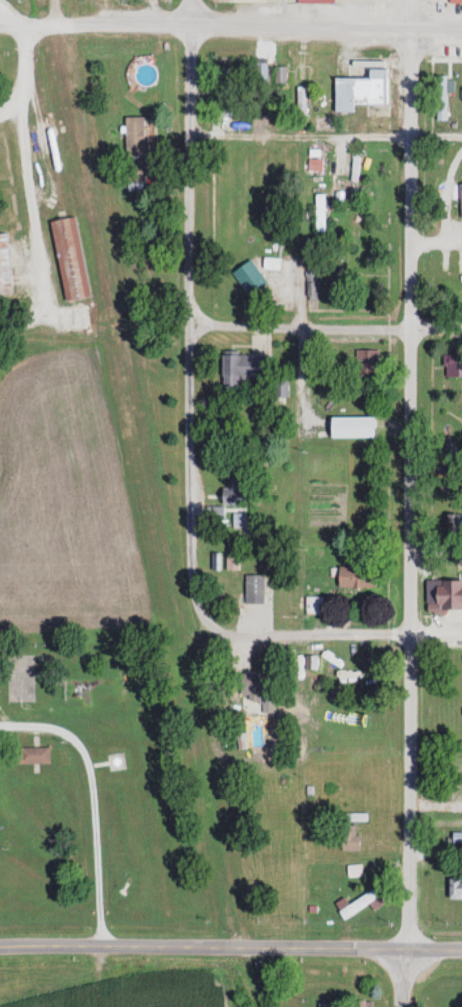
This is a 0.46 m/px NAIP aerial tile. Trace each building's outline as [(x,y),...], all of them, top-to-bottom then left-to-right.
[(254,85),(266,85),(266,63),(254,63),(254,85)] [(286,84),(286,66),(274,66),(274,84),(286,84)] [(232,115),(232,68),(219,68),(219,115),(232,115)] [(370,78),(334,78),(333,112),(353,112),(353,104),(386,104),(387,69),(370,69),(370,78)] [(307,71),(299,71),(299,103),(308,103),(307,71)] [(447,76),(436,76),(436,121),(447,121),(447,76)] [(126,116),(126,158),(144,158),(144,116),(126,116)] [(322,160),(309,160),(308,170),(322,171),(322,160)] [(143,190),(143,161),(126,161),(126,190),(143,190)] [(326,195),(315,195),(315,231),(326,231),(326,195)] [(50,221),(64,302),(90,298),(76,217),(50,221)] [(11,294),(7,233),(0,234),(0,295),(11,294)] [(279,259),(263,259),(263,270),(279,270),(279,259)] [(318,299),(318,261),(307,261),(307,299),(318,299)] [(279,285),(279,277),(249,277),(249,285),(279,285)] [(379,349),(355,349),(355,376),(379,376),(379,349)] [(270,354),(222,354),(223,393),(239,392),(239,377),(270,376),(270,354)] [(442,354),(442,377),(461,377),(461,355),(442,354)] [(221,489),(221,506),(241,506),(241,482),(231,482),(231,489),(221,489)] [(257,528),(257,517),(242,517),(242,514),(233,515),(233,529),(257,528)] [(239,569),(239,553),(226,553),(226,569),(239,569)] [(338,567),(338,589),(374,589),(374,567),(338,567)] [(263,574),(245,574),(245,595),(263,595),(263,574)] [(436,580),(436,605),(461,605),(461,580),(436,580)] [(305,614),(323,614),(323,596),(305,596),(305,614)] [(307,668),(316,668),(316,655),(307,655),(307,668)] [(241,698),(258,698),(258,695),(274,695),(274,671),(241,671),(241,698)] [(49,763),(49,747),(20,747),(20,763),(49,763)] [(125,769),(123,753),(107,755),(109,771),(125,769)] [(341,850),(359,850),(359,824),(341,824),(341,850)] [(461,844),(461,832),(451,832),(452,844),(461,844)] [(461,898),(461,877),(448,877),(448,898),(461,898)] [(338,910),(344,919),(380,894),(374,886),(338,910)]
